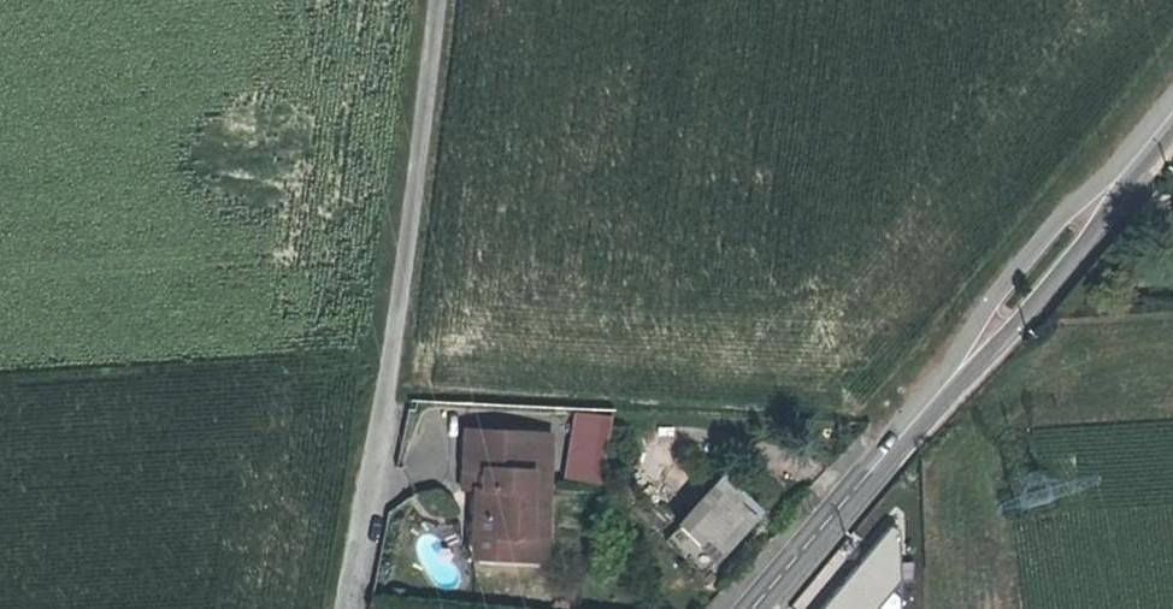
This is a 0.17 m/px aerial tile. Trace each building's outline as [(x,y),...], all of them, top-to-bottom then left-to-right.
[(603,417),(596,482),(608,483),(616,418),(603,417)] [(481,546),(497,561),(526,561),(539,547),(539,474),(557,474),(557,436),(468,436),(469,493),(487,493),(487,521),(481,520),(481,546)] [(557,561),(557,474),(539,474),(539,547),(526,561),(557,561)] [(742,475),(697,525),(731,555),(776,505),(742,475)] [(481,561),(497,561),(481,546),(481,561)]
